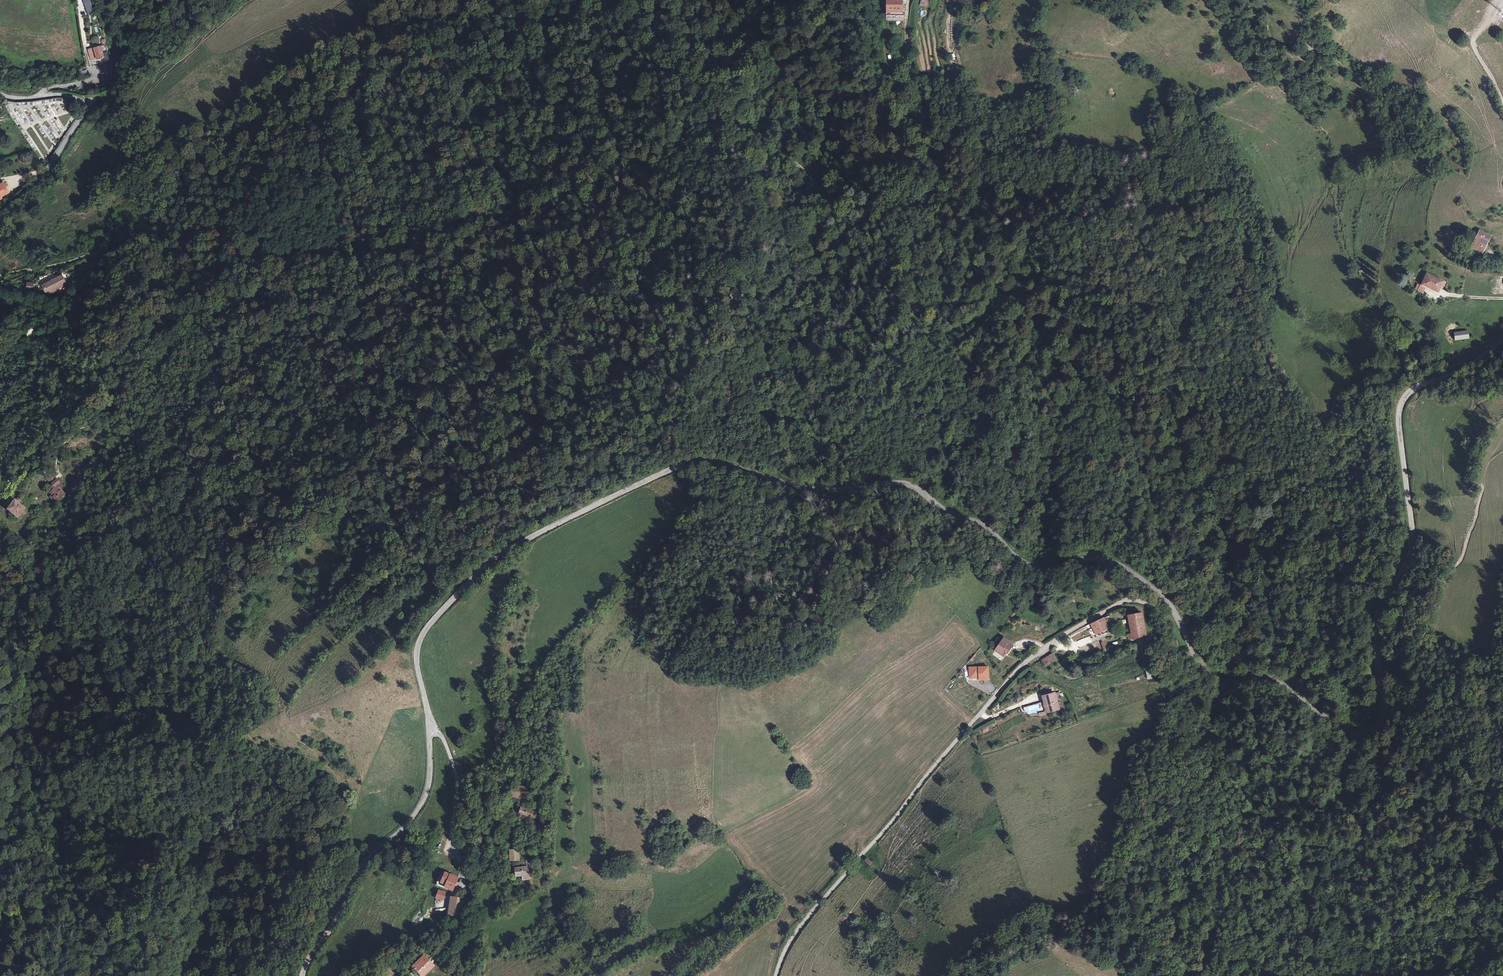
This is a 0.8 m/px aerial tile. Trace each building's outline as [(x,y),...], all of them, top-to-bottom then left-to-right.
[(94,13),(91,0),(82,0),(87,15),(94,13)] [(903,0),(885,0),(885,22),(903,22),(903,0)] [(919,6),(929,8),(931,0),(921,0),(919,6)] [(92,47),(87,48),(90,61),(96,59),(104,56),(100,44),(92,46),(92,47)] [(101,75),(102,86),(110,85),(110,75),(101,75)] [(0,184),(0,197),(1,196),(8,192),(2,182),(0,184)] [(1481,230),(1475,242),(1477,243),(1475,248),(1483,252),(1492,236),(1481,230)] [(1441,281),(1425,273),(1420,283),(1436,291),(1438,285),(1441,281)] [(47,293),(53,294),(60,292),(59,290),(70,287),(67,278),(45,285),(47,293)] [(1423,287),(1414,282),(1412,285),(1417,287),(1416,289),(1420,291),(1423,287)] [(1455,341),(1469,338),(1468,331),(1454,333),(1455,341)] [(49,478),(55,485),(55,482),(59,479),(54,473),(49,478)] [(55,482),(55,485),(57,487),(53,491),(55,493),(53,496),(58,501),(60,499),(61,499),(64,496),(65,498),(69,494),(70,492),(71,493),(74,489),(72,486),(67,491),(63,487),(65,485),(61,480),(61,481),(59,479),(55,482)] [(23,496),(19,501),(24,505),(28,500),(23,496)] [(11,510),(22,518),(29,509),(24,505),(19,501),(18,500),(11,510)] [(1129,615),(1132,634),(1129,634),(1129,637),(1145,635),(1142,613),(1129,615)] [(1096,635),(1108,628),(1106,624),(1107,624),(1104,617),(1099,619),(1090,624),(1096,635)] [(1004,638),(996,649),(1004,655),(1012,643),(1004,638)] [(1053,650),(1042,656),(1046,663),(1057,656),(1053,650)] [(969,668),(969,673),(971,673),(972,678),(980,677),(980,680),(989,679),(988,667),(969,668)] [(1154,678),(1152,669),(1146,671),(1148,679),(1154,678)] [(1055,689),(1043,692),(1048,709),(1060,705),(1057,696),(1055,689)] [(530,795),(530,785),(515,785),(514,792),(513,792),(513,794),(514,794),(514,795),(530,795)] [(539,817),(541,811),(525,807),(524,812),(539,817)] [(524,833),(524,828),(519,827),(519,844),(529,844),(529,833),(524,833)] [(514,859),(523,859),(523,849),(514,849),(514,859)] [(867,857),(864,861),(870,866),(873,862),(867,857)] [(508,867),(508,875),(526,873),(528,877),(534,875),(531,864),(535,863),(532,858),(523,860),(525,864),(508,867)] [(449,871),(445,880),(450,882),(449,885),(455,887),(460,877),(449,871)] [(443,889),(440,895),(444,897),(445,898),(448,891),(443,889)] [(467,897),(455,895),(453,915),(452,919),(458,920),(461,921),(462,919),(463,916),(467,900),(467,897)] [(418,965),(425,972),(436,959),(429,953),(418,965)] [(440,963),(436,959),(425,972),(429,975),(440,963)]
